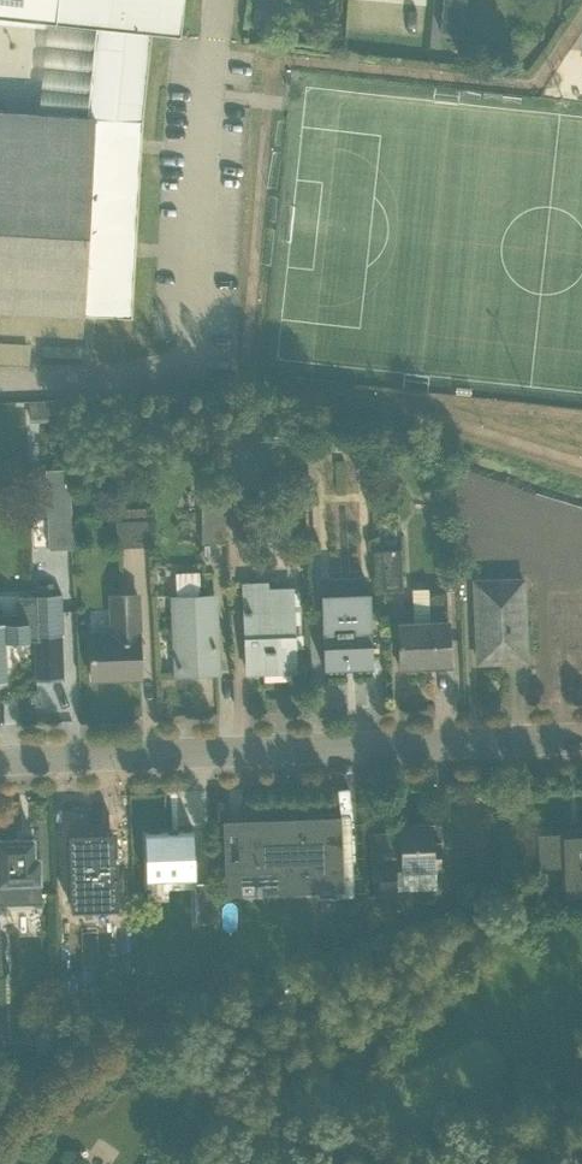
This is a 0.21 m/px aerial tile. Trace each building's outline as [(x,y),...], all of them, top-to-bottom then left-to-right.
[(125,315),(136,117),(147,29),(175,32),(178,0),(0,0),(0,15),(91,24),(82,111),(0,108),(0,311),(125,315)] [(13,403),(13,420),(38,419),(38,402),(13,403)] [(17,466),(15,542),(51,543),(54,468),(17,466)] [(184,537),(212,539),(215,485),(186,484),(184,537)] [(134,541),(133,506),(109,507),(109,541),(134,541)] [(387,584),(388,544),(371,544),(370,583),(387,584)] [(160,567),(162,587),(187,585),(185,565),(160,567)] [(65,682),(62,594),(18,595),(18,576),(0,576),(0,686),(6,686),(4,643),(29,642),(31,683),(65,682)] [(478,660),(526,659),(524,578),(476,579),(478,660)] [(446,580),(420,580),(419,607),(446,608),(446,580)] [(417,606),(416,581),(398,582),(398,607),(417,606)] [(244,679),(297,676),(293,589),(267,590),(267,583),(239,584),(244,679)] [(323,673),(371,671),(368,594),(319,596),(323,673)] [(88,682),(142,681),(139,595),(107,596),(108,633),(87,633),(88,682)] [(172,678),(217,677),(214,595),(169,596),(172,678)] [(397,672),(449,671),(448,621),(396,623),(397,672)] [(222,886),(339,883),(337,810),(220,813),(222,886)] [(397,864),(430,864),(429,818),(396,818),(397,864)] [(143,877),(192,875),(190,825),(141,827),(143,877)] [(581,889),(581,829),(534,829),(534,862),(562,862),(562,889),(581,889)] [(40,893),(38,851),(33,851),(32,831),(0,832),(0,895),(40,893)] [(65,884),(117,881),(114,834),(63,837),(65,884)] [(181,885),(181,917),(196,917),(196,885),(181,885)]
